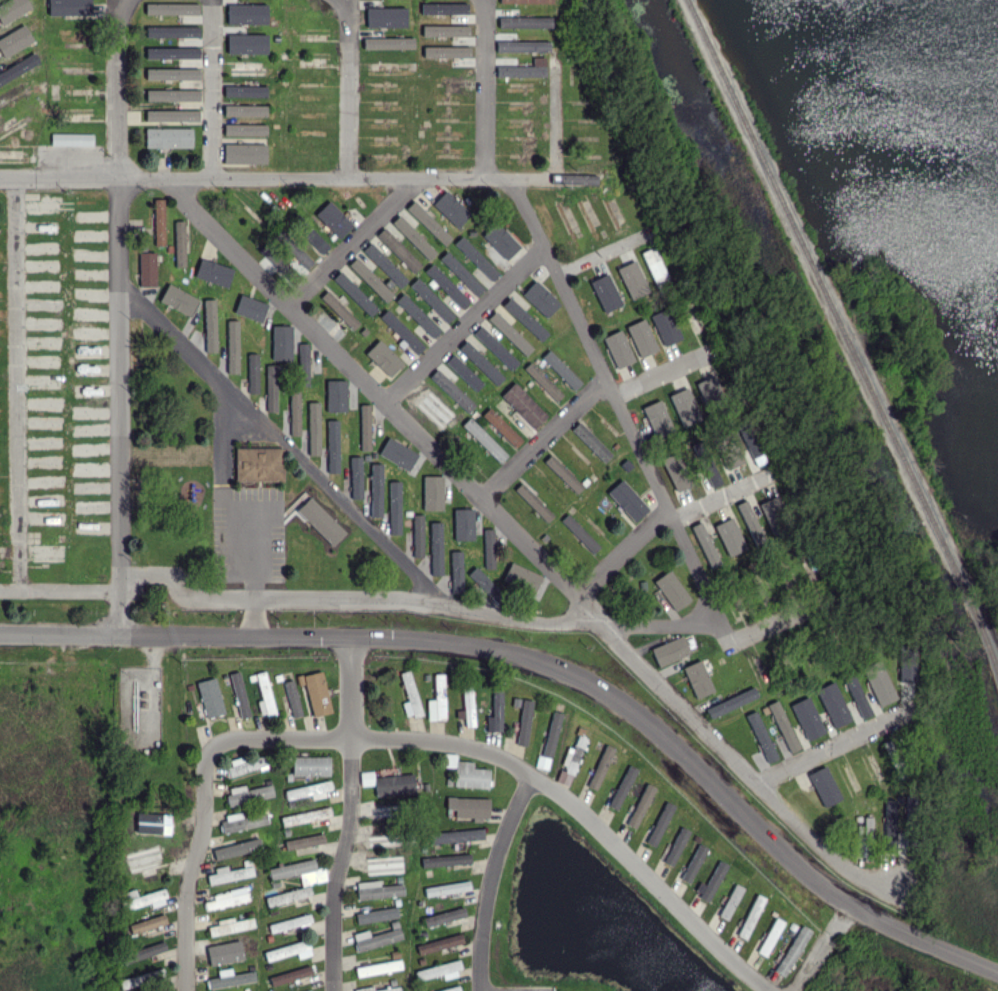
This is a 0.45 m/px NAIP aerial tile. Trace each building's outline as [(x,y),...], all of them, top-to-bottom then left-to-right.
[(0,12),(20,0),(27,0),(30,4),(0,21),(0,12)] [(50,6),(50,0),(92,0),(93,10),(75,10),(75,6),(50,6)] [(199,3),(146,3),(145,14),(199,14),(199,3)] [(267,4),(228,4),(227,23),(267,24),(267,4)] [(426,13),(426,5),(467,5),(467,13),(426,13)] [(366,29),(365,8),(405,7),(406,28),(366,29)] [(552,17),(499,16),(499,28),(552,28),(552,17)] [(231,28),(231,19),(276,19),(276,28),(231,28)] [(24,24),(0,37),(0,52),(3,58),(33,41),(24,24)] [(146,37),(199,37),(199,26),(146,26),(146,37)] [(425,45),(425,37),(427,37),(427,28),(467,28),(467,37),(442,37),(442,45),(425,45)] [(363,49),(414,48),(414,37),(363,37),(363,49)] [(230,52),(230,44),(275,44),(275,52),(230,52)] [(503,53),(503,44),(544,44),(544,53),(503,53)] [(199,58),(199,47),(145,48),(146,59),(199,58)] [(467,61),(427,61),(427,53),(467,53),(467,61)] [(546,76),(546,56),(533,56),(533,65),(516,66),(516,59),(504,59),(504,65),(497,65),(497,77),(546,76)] [(29,64),(0,81),(0,72),(25,57),(29,64)] [(230,76),(230,67),(266,67),(266,76),(230,76)] [(199,68),(146,69),(146,80),(199,79),(199,68)] [(30,89),(27,83),(33,80),(36,85),(30,89)] [(225,96),(266,97),(266,86),(225,85),(225,96)] [(28,94),(0,111),(0,101),(24,87),(28,94)] [(146,101),(199,100),(199,89),(146,90),(146,101)] [(266,105),(224,104),(224,116),(266,116),(266,105)] [(53,117),(53,113),(53,109),(95,109),(95,114),(95,117),(53,117)] [(198,110),(145,109),(145,121),(198,121),(198,110)] [(32,122),(0,140),(0,131),(27,115),(32,122)] [(266,124),(224,123),(224,134),(266,135),(266,124)] [(146,149),(146,130),(192,129),(192,148),(146,149)] [(54,146),(54,135),(96,135),(95,147),(54,146)] [(266,164),(266,144),(223,143),(223,163),(266,164)] [(432,203),(456,228),(470,215),(446,189),(432,203)] [(616,234),(600,199),(607,195),(624,231),(616,234)] [(593,243),(574,202),(583,198),(602,239),(593,243)] [(156,246),(154,200),(162,200),(164,246),(156,246)] [(315,213),(338,238),(352,225),(329,200),(315,213)] [(437,240),(412,214),(417,208),(442,235),(437,240)] [(177,261),(176,222),(183,222),(185,261),(177,261)] [(520,246),(497,222),(482,235),(505,260),(520,246)] [(425,257),(397,228),(403,223),(430,252),(425,257)] [(300,234),(320,255),(329,246),(309,226),(300,234)] [(453,244),(493,280),(500,272),(461,236),(453,244)] [(408,269),(382,242),(388,237),(414,263),(408,269)] [(407,280),(371,241),(362,249),(399,288),(407,280)] [(313,262),(294,243),(287,250),(306,268),(313,262)] [(259,263),(271,274),(276,269),(285,278),(292,270),(270,250),(259,263)] [(661,295),(641,254),(649,250),(669,291),(661,295)] [(439,259),(477,295),(485,287),(446,251),(439,259)] [(140,288),(139,254),(154,253),(155,287),(140,288)] [(393,295),(357,256),(348,264),(385,302),(393,295)] [(194,277),(227,287),(233,268),(200,258),(194,277)] [(635,299),(618,265),(625,261),(642,296),(635,299)] [(225,306),(216,305),(216,263),(224,263),(225,306)] [(425,270),(461,309),(469,301),(433,263),(425,270)] [(378,308),(340,271),(332,279),(370,316),(378,308)] [(621,305),(609,273),(590,280),(602,312),(621,305)] [(454,316),(418,277),(410,284),(446,323),(454,316)] [(683,291),(679,283),(686,281),(689,288),(683,291)] [(198,297),(166,284),(159,303),(191,316),(198,297)] [(549,323),(523,295),(529,289),(555,317),(549,323)] [(395,301),(419,324),(417,326),(431,340),(441,329),(402,293),(395,301)] [(233,312),(261,322),(267,304),(240,294),(233,312)] [(346,324),(323,300),(330,294),(353,318),(346,324)] [(701,337),(692,318),(685,321),(676,301),(689,295),(707,334),(701,337)] [(502,305),(541,341),(548,333),(510,297),(502,305)] [(215,298),(204,299),(205,352),(216,352),(215,298)] [(423,347),(388,308),(379,316),(415,354),(423,347)] [(676,348),(660,313),(668,309),(685,344),(676,348)] [(533,347),(495,310),(487,318),(525,356),(533,347)] [(238,373),(238,320),(227,320),(227,373),(238,373)] [(355,329),(350,323),(354,320),(359,325),(355,329)] [(653,358),(637,324),(644,320),(660,355),(653,358)] [(291,360),(291,325),(272,325),(272,359),(291,360)] [(472,334),(511,370),(519,362),(480,325),(472,334)] [(363,337),(360,333),(365,328),(369,332),(363,337)] [(629,371),(612,334),(619,331),(636,367),(629,371)] [(365,354),(390,377),(403,362),(378,339),(365,354)] [(504,377),(466,340),(458,348),(496,385),(504,377)] [(309,343),(298,343),(298,385),(308,385),(309,343)] [(529,356),(525,352),(529,348),(533,352),(529,356)] [(575,389),(582,381),(548,350),(541,358),(575,389)] [(258,393),(258,353),(248,353),(248,393),(258,393)] [(483,383),(453,353),(445,361),(475,391),(483,383)] [(564,393),(530,362),(523,369),(557,401),(564,393)] [(265,411),(277,411),(278,364),(266,364),(265,411)] [(468,413),(475,405),(437,368),(429,376),(468,413)] [(716,411),(700,376),(708,373),(724,407),(716,411)] [(345,411),(345,379),(326,379),(326,411),(345,411)] [(534,428),(547,414),(513,382),(500,396),(534,428)] [(692,421),(677,389),(684,386),(699,418),(692,421)] [(300,432),(291,431),(291,411),(283,411),(283,389),(300,389),(300,432)] [(451,429),(419,395),(426,389),(458,422),(451,429)] [(667,431),(653,402),(660,398),(674,428),(667,431)] [(319,402),(308,402),(308,455),(319,455),(319,402)] [(369,447),(361,447),(361,407),(369,407),(369,447)] [(523,439),(489,407),(481,416),(504,437),(504,438),(514,448),(523,439)] [(474,421),(470,416),(475,412),(479,416),(474,421)] [(459,421),(456,418),(461,413),(465,416),(459,421)] [(612,453),(579,422),(571,430),(604,462),(612,453)] [(500,460),(470,429),(475,424),(506,455),(500,460)] [(760,462),(743,427),(750,424),(766,459),(760,462)] [(735,472),(719,437),(725,433),(742,469),(735,472)] [(341,476),(328,476),(327,458),(332,458),(332,437),(341,437),(341,476)] [(711,483),(691,442),(699,438),(719,479),(711,483)] [(687,450),(684,444),(689,442),(692,448),(687,450)] [(411,489),(403,489),(403,447),(411,447),(411,489)] [(686,494),(667,453),(675,449),(695,490),(686,494)] [(280,485),(233,485),(233,452),(280,452),(280,485)] [(572,487),(547,461),(554,455),(579,481),(572,487)] [(361,456),(350,456),(351,499),(362,498),(361,456)] [(381,517),(382,464),(371,464),(370,516),(381,517)] [(431,505),(423,505),(423,469),(431,469),(431,505)] [(587,485),(583,481),(587,477),(591,481),(587,485)] [(606,494),(633,522),(648,508),(621,479),(606,494)] [(401,534),(400,481),(389,481),(390,534),(401,534)] [(545,521),(517,492),(522,487),(550,516),(545,521)] [(296,510),(309,496),(346,532),(332,545),(296,510)] [(755,549),(737,510),(744,507),(762,546),(755,549)] [(474,508),(454,509),(454,540),(474,540),(474,508)] [(415,557),(415,514),(423,514),(423,556),(415,557)] [(593,549),(565,520),(571,515),(598,544),(593,549)] [(729,553),(714,521),(721,518),(736,550),(729,553)] [(430,522),(431,575),(442,575),(441,522),(430,522)] [(711,574),(691,532),(699,528),(719,570),(711,574)] [(493,569),(485,569),(485,531),(493,531),(493,569)] [(764,545),(762,540),(767,537),(770,542),(764,545)] [(785,553),(781,545),(787,542),(791,551),(785,553)] [(818,585),(799,545),(806,542),(825,582),(818,585)] [(462,550),(451,551),(452,589),(463,588),(462,550)] [(794,596),(792,593),(786,596),(778,578),(785,575),(776,557),(784,553),(802,593),(794,596)] [(650,567),(646,563),(651,558),(655,563),(650,567)] [(723,573),(721,568),(727,565),(730,570),(723,573)] [(499,592),(475,566),(468,574),(492,599),(499,592)] [(674,611),(653,581),(669,570),(690,600),(674,611)] [(534,611),(527,611),(526,571),(534,571),(534,611)] [(730,581),(728,575),(733,573),(736,578),(730,581)] [(683,635),(690,652),(658,664),(651,647),(683,635)] [(917,688),(909,688),(909,676),(908,676),(907,678),(901,678),(902,657),(910,657),(910,648),(918,648),(917,688)] [(682,667),(700,659),(714,690),(697,698),(682,667)] [(879,706),(897,698),(880,660),(862,668),(879,706)] [(413,719),(399,673),(409,671),(423,716),(413,719)] [(267,719),(255,675),(264,672),(276,717),(267,719)] [(313,718),(302,677),(320,672),(331,713),(313,718)] [(872,714),(853,672),(842,677),(862,719),(872,714)] [(240,719),(229,675),(238,673),(249,717),(240,719)] [(457,683),(451,682),(451,673),(459,674),(457,683)] [(435,721),(434,676),(443,675),(444,720),(435,721)] [(206,719),(196,684),(214,679),(223,714),(206,719)] [(465,728),(461,681),(470,680),(475,727),(465,728)] [(293,718),(283,683),(292,681),(301,716),(293,718)] [(815,690),(833,681),(851,719),(833,727),(815,690)] [(705,708),(753,686),(758,696),(710,718),(705,708)] [(492,735),(491,689),(501,689),(501,735),(492,735)] [(791,704),(808,696),(825,731),(807,739),(791,704)] [(525,746),(516,745),(523,700),(532,702),(525,746)] [(767,704),(776,700),(799,747),(789,752),(767,704)] [(541,756),(550,758),(562,713),(553,710),(541,756)] [(745,714),(755,710),(778,757),(768,762),(745,714)] [(561,776),(569,780),(590,739),(582,734),(561,776)] [(584,786),(593,790),(613,749),(605,745),(584,786)] [(230,778),(227,769),(270,754),(273,763),(230,778)] [(329,777),(292,777),(292,758),(329,758),(329,777)] [(487,789),(454,787),(456,761),(473,762),(472,769),(489,770),(487,789)] [(608,805),(616,809),(637,767),(629,763),(608,805)] [(808,774),(825,765),(841,798),(824,807),(808,774)] [(360,772),(360,785),(373,785),(373,771),(360,772)] [(375,796),(374,779),(413,775),(415,793),(375,796)] [(287,800),(285,792),(329,782),(331,791),(287,800)] [(626,824),(634,828),(655,786),(647,782),(626,824)] [(228,807),(225,796),(271,786),(274,797),(228,807)] [(488,820),(489,798),(446,797),(446,809),(454,810),(454,817),(472,818),(472,820),(488,820)] [(897,800),(885,799),(883,835),(885,835),(884,845),(894,846),(897,800)] [(645,843),(654,847),(674,805),(666,801),(645,843)] [(374,823),(372,813),(417,804),(419,814),(374,823)] [(282,828),(280,819),(329,808),(331,817),(282,828)] [(141,840),(123,840),(124,811),(142,811),(141,840)] [(135,833),(170,833),(170,813),(136,813),(135,833)] [(222,834),(220,824),(265,814),(267,824),(222,834)] [(871,862),(864,862),(864,818),(872,818),(871,862)] [(663,861),(672,865),(689,831),(681,827),(663,861)] [(430,842),(483,841),(483,829),(430,831),(430,842)] [(372,849),(370,840),(414,831),(416,840),(372,849)] [(324,842),(322,833),(284,841),(286,850),(324,842)] [(216,860),(214,851),(257,840),(260,849),(216,860)] [(680,878),(689,882),(706,848),(698,844),(680,878)] [(123,876),(118,857),(154,847),(159,866),(123,876)] [(470,852),(421,858),(422,868),(472,862),(470,852)] [(364,874),(362,865),(407,857),(409,866),(364,874)] [(271,881),(268,870),(313,860),(315,871),(271,881)] [(699,897),(708,901),(727,865),(719,861),(699,897)] [(209,886),(207,876),(251,867),(253,876),(209,886)] [(272,888),(271,882),(279,880),(280,887),(272,888)] [(470,891),(469,881),(424,886),(425,895),(470,891)] [(358,902),(356,891),(401,883),(403,894),(358,902)] [(718,915),(726,919),(743,888),(735,883),(718,915)] [(270,896),(309,888),(311,897),(267,907),(265,898),(270,896)] [(122,911),(120,902),(164,890),(166,899),(122,911)] [(205,912),(203,901),(248,891),(251,902),(205,912)] [(736,935),(744,939),(765,897),(757,893),(736,935)] [(357,925),(355,916),(400,908),(401,917),(357,925)] [(425,927),(423,918),(463,909),(465,918),(425,927)] [(311,924),(310,915),(268,923),(269,932),(311,924)] [(767,957),(782,921),(773,916),(757,953),(767,957)] [(120,938),(118,929),(162,917),(164,926),(120,938)] [(209,937),(207,928),(252,919),(254,928),(209,937)] [(775,972),(786,977),(810,929),(799,924),(775,972)] [(357,953),(354,942),(398,929),(402,939),(357,953)] [(419,940),(417,933),(424,931),(426,938),(419,940)] [(418,954),(416,946),(461,936),(463,944),(418,954)] [(266,963),(264,954),(307,940),(310,949),(266,963)] [(121,964),(119,955),(163,944),(165,953),(121,964)] [(210,963),(208,954),(251,947),(253,957),(210,963)] [(392,960),(390,954),(398,952),(399,957),(392,960)] [(356,977),(354,968),(400,961),(401,970),(356,977)] [(417,980),(415,971),(459,961),(461,970),(417,980)] [(268,989),(265,980),(308,966),(311,975),(268,989)] [(118,979),(115,971),(126,967),(128,975),(118,979)] [(121,990),(118,981),(162,970),(164,979),(121,990)] [(210,990),(208,982),(252,971),(255,981),(210,990)]
